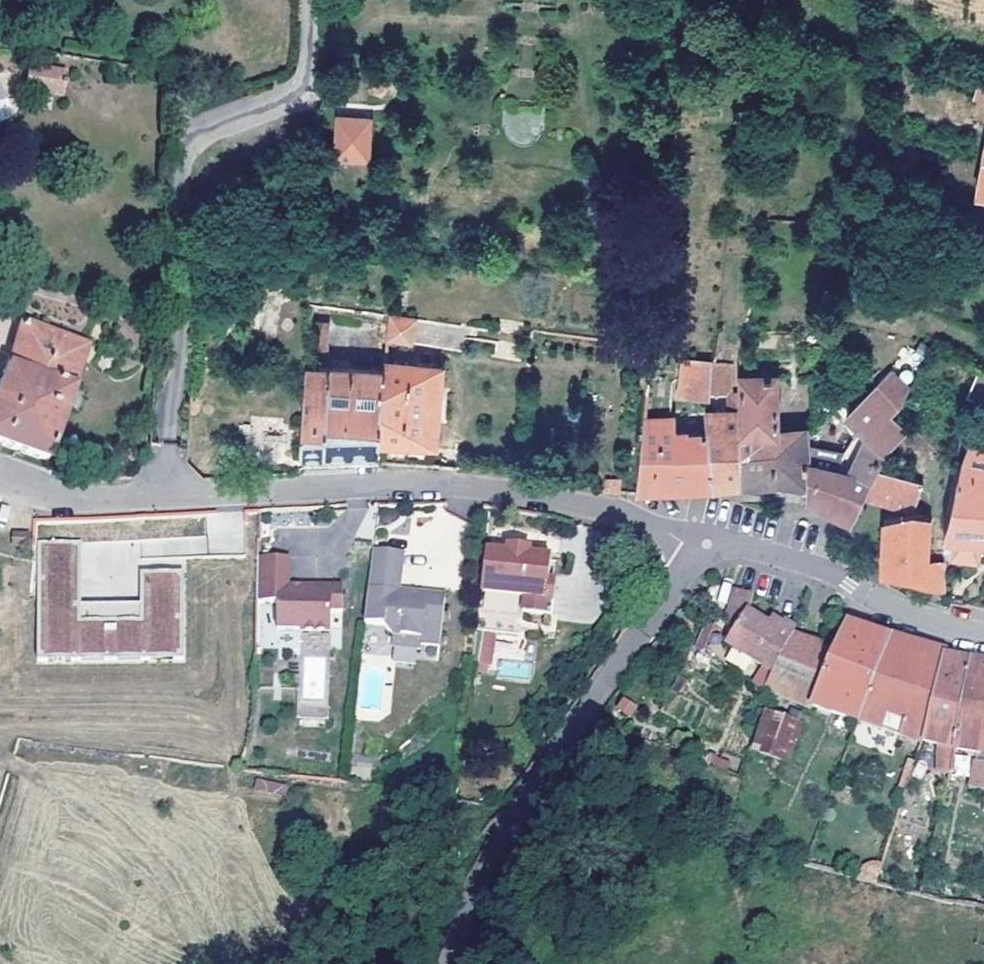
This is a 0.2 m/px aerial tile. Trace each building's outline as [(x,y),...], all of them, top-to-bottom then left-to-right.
[(29,63),(25,91),(62,96),(67,69),(29,63)] [(16,115),(0,77),(0,122),(16,115)] [(979,79),(974,97),(983,101),(983,81),(979,79)] [(376,116),(343,114),(340,159),(373,161),(376,116)] [(5,355),(0,370),(0,444),(46,460),(86,343),(34,318),(2,307),(7,292),(0,290),(0,353),(5,355)] [(467,327),(387,316),(387,318),(386,339),(464,348),(467,327)] [(682,359),(678,395),(710,398),(710,393),(713,361),(682,359)] [(444,365),(385,361),(384,368),(380,441),(438,443),(444,365)] [(716,361),(713,361),(710,393),(726,394),(732,394),(733,363),(716,361)] [(384,368),(307,365),(301,452),(351,451),(380,450),(380,441),(384,368)] [(893,367),(871,391),(896,412),(899,408),(912,384),(893,367)] [(778,375),(740,376),(740,395),(740,411),(742,486),(781,483),(807,489),(807,464),(807,446),(807,432),(777,431),(778,375)] [(896,412),(871,391),(846,417),(865,435),(885,454),(908,431),(913,426),(896,412)] [(740,411),(740,395),(732,394),(726,394),(726,411),(740,411)] [(709,433),(716,488),(727,487),(742,486),(740,411),(726,411),(707,411),(709,433)] [(674,417),(644,417),(637,490),(672,490),(692,489),(716,488),(709,433),(689,433),(689,431),(675,432),(674,417)] [(878,471),(885,454),(865,435),(848,469),(841,467),(839,472),(873,481),(878,471)] [(961,467),(954,494),(953,499),(976,504),(981,482),(983,483),(983,446),(968,443),(965,452),(961,467)] [(842,454),(807,446),(807,464),(835,471),(842,454)] [(351,451),(301,452),(300,464),(379,461),(380,450),(351,451)] [(835,471),(807,464),(807,489),(807,502),(853,526),(866,496),(873,481),(839,472),(835,471)] [(873,481),(866,496),(893,506),(946,528),(947,526),(953,499),(954,494),(878,471),(873,481)] [(953,499),(947,526),(946,528),(946,536),(954,537),(983,540),(983,483),(981,482),(976,504),(953,499)] [(946,593),(946,561),(928,561),(929,522),(885,520),(883,577),(910,579),(933,581),(933,590),(946,593)] [(37,523),(35,549),(68,549),(69,521),(37,523)] [(978,563),(983,540),(954,537),(949,558),(978,563)] [(11,541),(10,551),(29,552),(29,542),(11,541)] [(288,577),(290,547),(260,545),(258,591),(278,592),(277,619),(300,620),(330,621),(331,602),(342,603),(343,579),(288,577)] [(512,552),(491,550),(486,592),(529,597),(527,611),(557,614),(560,585),(556,579),(553,579),(556,557),(530,554),(526,549),(527,546),(513,545),(512,552)] [(408,553),(378,549),(369,623),(389,625),(399,636),(397,646),(425,650),(426,645),(444,647),(450,598),(413,594),(412,599),(403,598),(403,592),(408,553)] [(181,654),(180,569),(139,569),(139,599),(50,599),(50,613),(37,613),(37,654),(181,654)] [(527,611),(529,597),(486,592),(481,631),(490,632),(524,636),(527,611)] [(727,645),(774,676),(794,638),(796,633),(783,626),(778,633),(748,614),(752,596),(736,592),(726,623),(738,629),(727,645)] [(774,676),(765,693),(859,723),(886,637),(866,631),(848,625),(837,651),(794,638),(774,676)] [(487,664),(490,632),(481,631),(479,631),(475,663),(487,664)] [(906,642),(886,637),(859,723),(922,744),(942,657),(943,652),(906,642)] [(942,657),(922,744),(938,750),(939,773),(951,774),(954,752),(969,661),(950,658),(942,657)] [(969,661),(954,752),(983,756),(983,663),(969,661)] [(530,676),(530,664),(500,662),(500,675),(530,676)] [(622,695),(613,708),(629,718),(638,705),(622,695)] [(765,714),(753,754),(789,765),(802,726),(765,714)] [(977,765),(968,792),(983,795),(983,766),(977,765)] [(255,778),(254,791),(283,795),(285,783),(255,778)]
